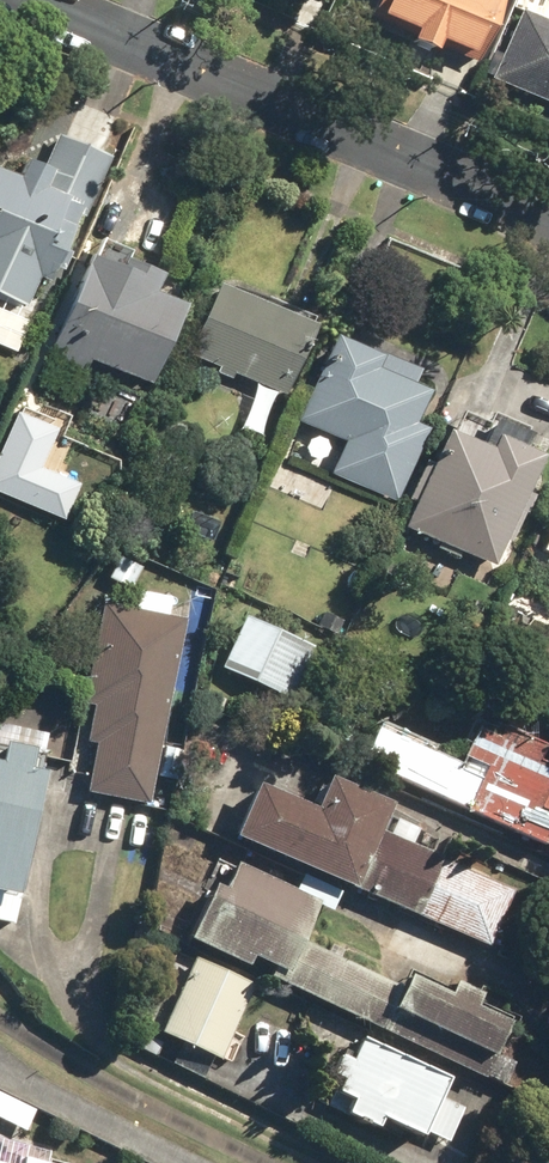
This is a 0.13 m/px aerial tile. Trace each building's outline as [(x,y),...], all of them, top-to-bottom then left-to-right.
[(476,60),(501,0),(373,0),(366,17),(408,34),(405,40),(433,52),(436,43),(476,60)] [(548,103),(548,24),(517,10),(489,78),(548,103)] [(109,154),(74,139),(55,184),(89,199),(109,154)] [(0,173),(0,262),(47,282),(70,229),(53,221),(63,198),(40,188),(47,172),(21,162),(14,179),(0,173)] [(115,270),(86,258),(46,355),(83,371),(87,361),(147,386),(180,306),(147,293),(154,276),(119,262),(115,270)] [(315,325),(215,282),(185,352),(285,395),(315,325)] [(378,355),(329,335),(294,420),(342,440),(328,473),(396,501),(426,426),(413,421),(426,390),(372,368),(378,355)] [(487,449),(443,431),(402,526),(491,564),(537,457),(492,437),(487,449)] [(540,550),(548,554),(548,528),(540,550)] [(139,566),(116,555),(105,577),(127,588),(139,566)] [(135,609),(101,602),(81,703),(92,705),(84,741),(94,743),(84,792),(147,805),(184,618),(166,615),(169,597),(138,590),(135,609)] [(311,646),(243,615),(219,667),(288,698),(311,646)] [(42,773),(37,772),(46,734),(0,724),(0,921),(9,923),(42,773)] [(473,728),(457,765),(376,730),(367,751),(392,762),(386,777),(543,844),(548,830),(548,811),(539,807),(548,783),(548,767),(537,761),(543,745),(501,727),(496,737),(473,728)] [(326,776),(312,809),(253,784),(230,838),(487,946),(512,887),(376,829),(387,802),(326,776)] [(222,890),(214,885),(190,939),(502,1084),(512,1062),(491,1053),(506,1019),(471,1002),(478,994),(452,981),(447,992),(404,972),(399,985),(300,939),(318,900),(234,864),(222,890)] [(252,985),(192,956),(156,1030),(181,1042),(170,1065),(201,1080),(212,1056),(216,1058),(252,985)] [(339,1051),(329,1073),(339,1078),(326,1106),(373,1127),(378,1115),(418,1133),(445,1074),(360,1035),(350,1056),(339,1051)] [(462,1106),(440,1096),(424,1131),(446,1141),(462,1106)]
